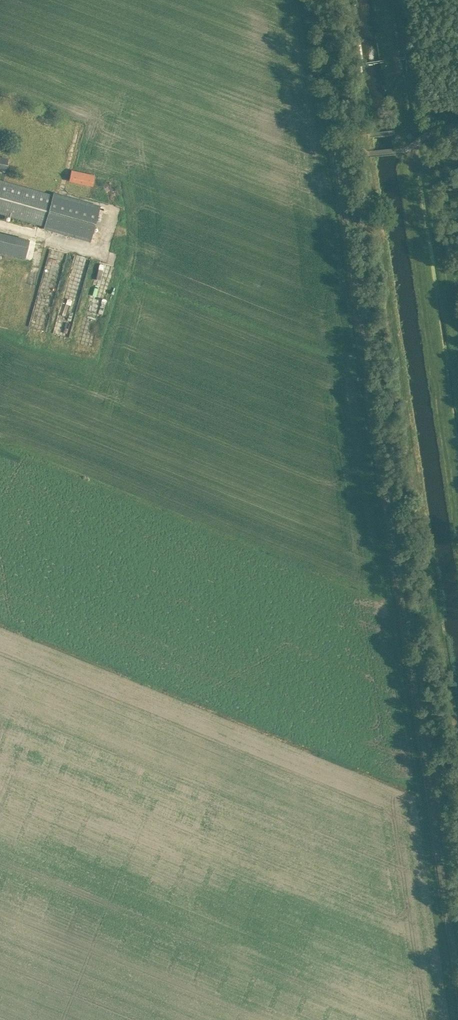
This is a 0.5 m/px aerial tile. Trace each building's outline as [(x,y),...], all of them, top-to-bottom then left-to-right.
[(6,170),(8,158),(0,156),(0,169),(6,170)] [(71,170),(69,180),(92,186),(95,175),(71,170)] [(46,226),(91,238),(99,205),(0,179),(0,219),(3,219),(4,215),(46,226)] [(25,258),(30,239),(0,232),(0,252),(25,258)]
